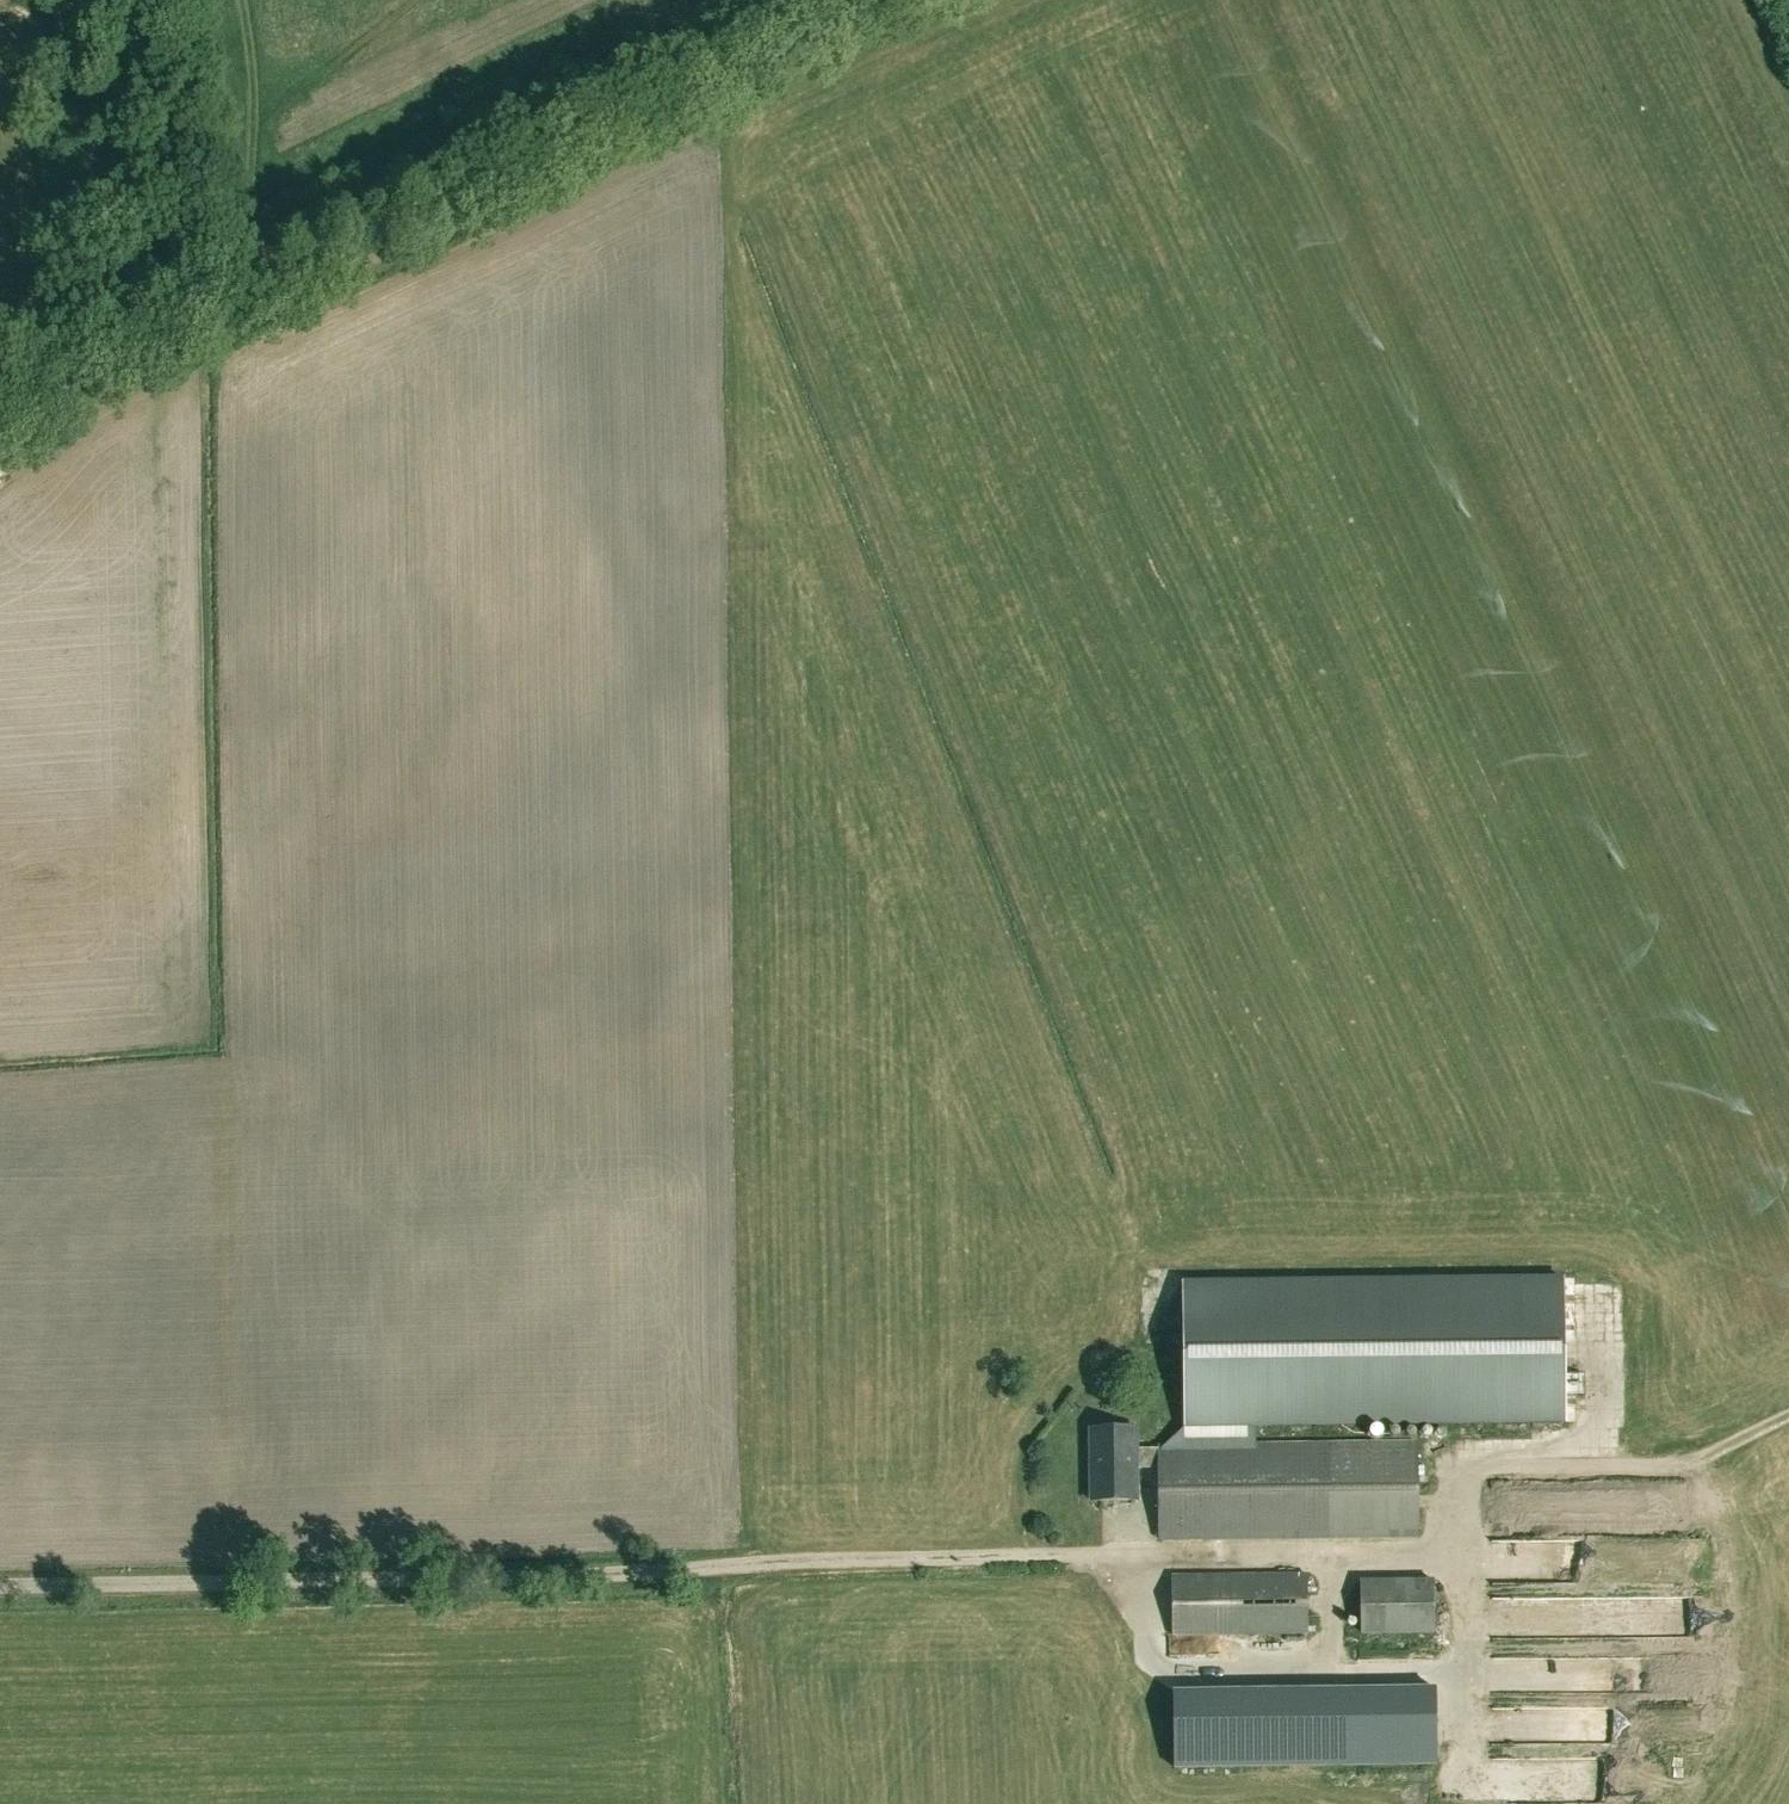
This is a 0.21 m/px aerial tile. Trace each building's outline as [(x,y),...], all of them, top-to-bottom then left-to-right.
[(1138,1428),(1092,1428),(1093,1500),(1138,1499),(1138,1467),(1161,1467),(1161,1539),(1416,1537),(1415,1443),(1259,1444),(1259,1427),(1561,1425),(1560,1279),(1182,1282),(1183,1426),(1165,1445),(1161,1445),(1161,1448),(1138,1448),(1138,1428)] [(1172,1577),(1174,1636),(1307,1634),(1306,1574),(1172,1577)] [(1434,1632),(1434,1580),(1362,1580),(1362,1632),(1434,1632)] [(1433,1723),(1431,1702),(1407,1705),(1409,1726),(1433,1723)]
